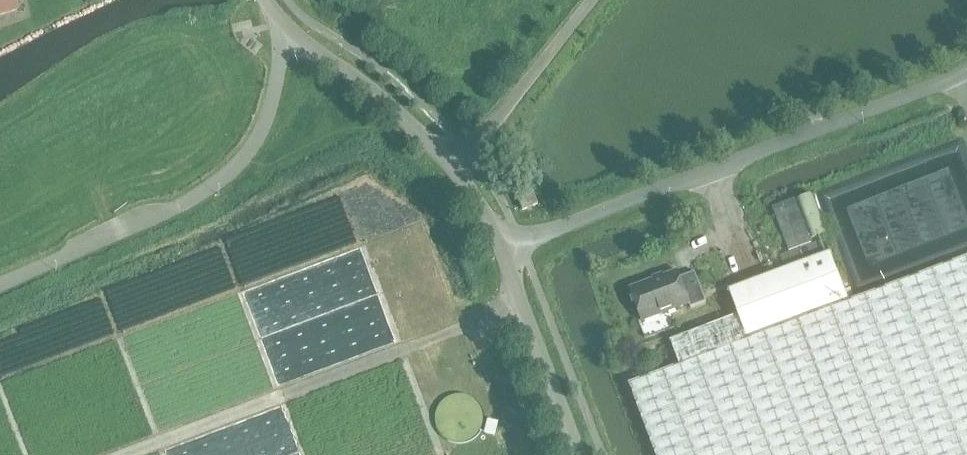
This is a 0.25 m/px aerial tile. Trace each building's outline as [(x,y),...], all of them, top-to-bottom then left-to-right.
[(18,10),(15,0),(0,0),(0,16),(18,10)] [(522,210),(527,209),(537,205),(533,194),(518,200),(522,210)] [(812,243),(811,240),(795,199),(773,208),(789,251),(812,243)] [(630,384),(657,454),(966,454),(966,257),(850,301),(849,300),(832,253),(826,239),(781,256),(786,270),(730,291),(739,316),(672,341),(681,365),(630,384)] [(681,278),(678,271),(631,289),(643,323),(691,305),(691,307),(706,302),(695,272),(681,278)]
